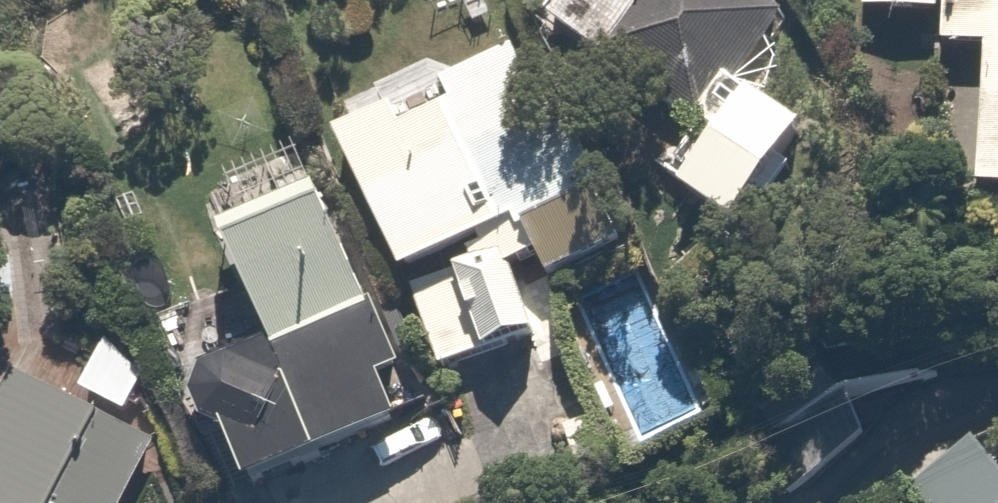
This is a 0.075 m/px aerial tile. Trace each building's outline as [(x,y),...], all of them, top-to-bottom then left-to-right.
[(536,14),(590,50),(609,22),(711,91),(770,4),(764,0),(546,0),(536,14)] [(852,1),(935,5),(933,38),(969,39),(963,190),(997,191),(997,0),(852,0),(852,1)] [(503,105),(476,55),(322,140),(389,262),(510,196),(470,123),(503,105)] [(759,189),(784,162),(763,143),(785,120),(741,79),(663,163),(707,204),(739,170),(759,189)] [(361,368),(389,355),(308,172),(198,222),(256,350),(207,372),(222,404),(201,413),(228,472),(378,405),(361,368)] [(441,367),(534,316),(496,246),(403,297),(441,367)] [(98,335),(69,378),(112,408),(142,364),(98,335)] [(8,367),(0,382),(0,502),(105,502),(140,444),(8,367)] [(997,487),(997,461),(962,421),(893,484),(911,502),(980,502),(997,487)]
